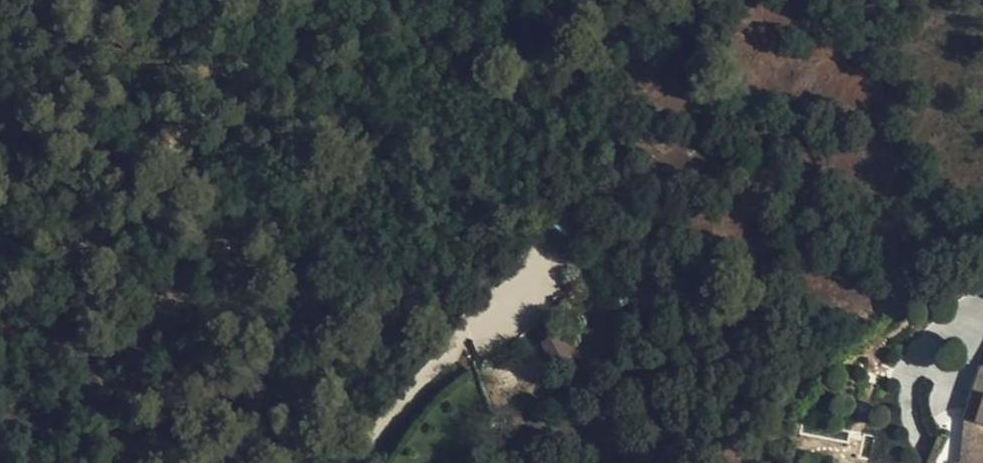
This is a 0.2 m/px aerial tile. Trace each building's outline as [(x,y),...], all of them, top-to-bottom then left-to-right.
[(978,327),(972,360),(981,361),(977,393),(964,393),(960,445),(970,446),(968,462),(982,462),(982,327),(978,327)] [(552,363),(569,357),(562,335),(545,341),(552,363)]
